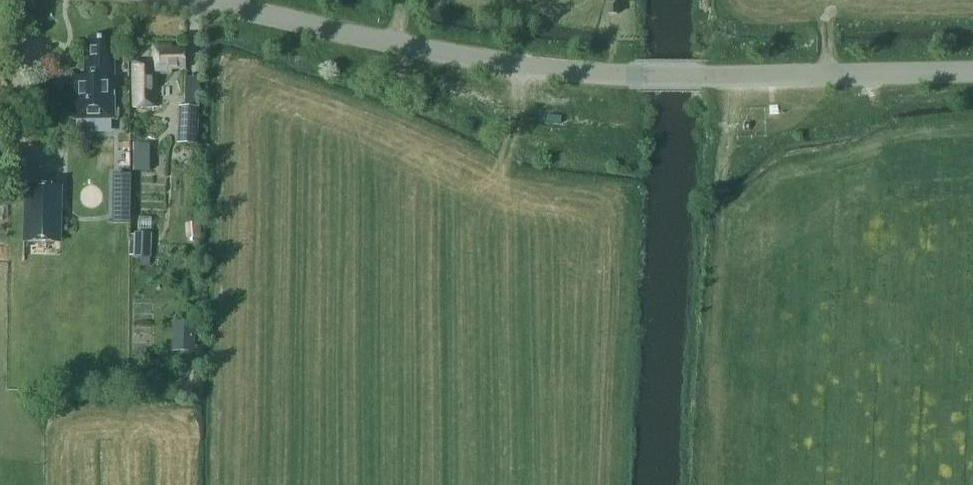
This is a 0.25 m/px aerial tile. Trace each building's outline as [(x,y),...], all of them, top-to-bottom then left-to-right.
[(607,6),(607,15),(616,15),(616,7),(607,6)] [(72,74),(73,118),(113,117),(112,56),(109,56),(109,37),(87,38),(88,60),(83,60),(83,74),(72,74)] [(131,59),(132,94),(132,108),(158,108),(158,76),(154,76),(154,70),(169,70),(169,65),(183,65),(182,46),(169,47),(169,43),(152,43),(152,59),(131,59)] [(181,144),(197,144),(199,107),(183,106),(181,144)] [(134,170),(152,170),(152,146),(134,146),(134,170)] [(24,244),(60,244),(61,187),(25,186),(24,244)] [(114,223),(130,224),(130,208),(114,207),(114,223)] [(134,244),(134,234),(130,234),(129,254),(133,254),(133,256),(151,257),(152,245),(134,244)] [(174,343),(194,344),(195,324),(175,323),(174,343)]
